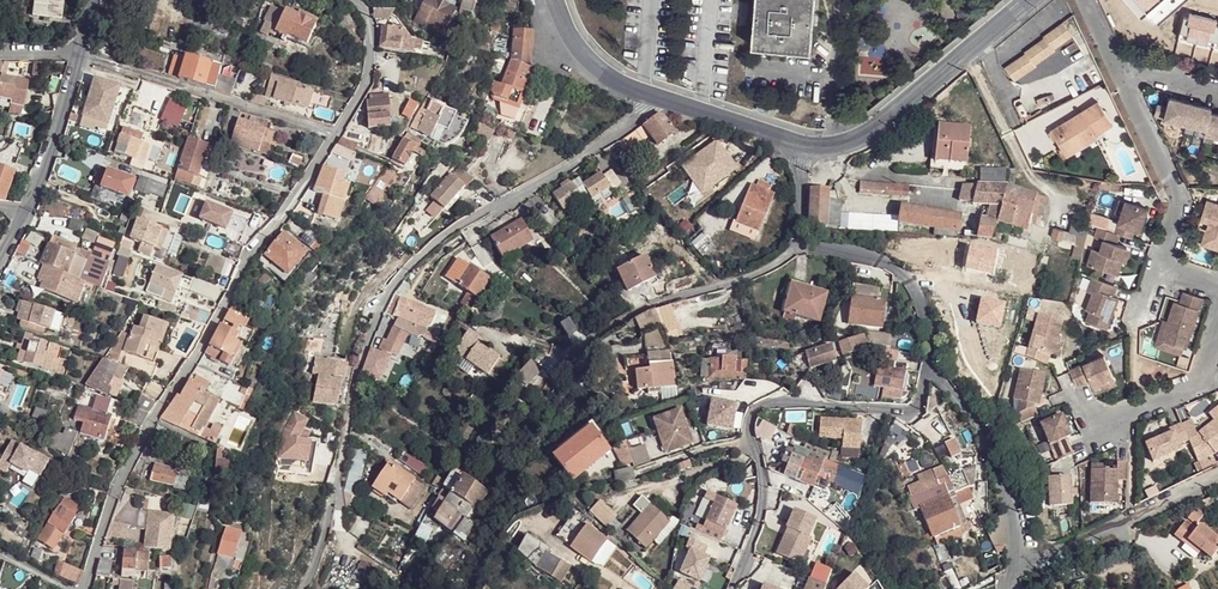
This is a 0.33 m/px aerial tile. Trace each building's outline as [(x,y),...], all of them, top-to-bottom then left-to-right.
[(62,0),(34,0),(32,16),(60,19),(62,0)] [(220,9),(225,0),(203,0),(220,9)] [(419,13),(446,29),(455,12),(451,9),(437,0),(426,0),(419,13)] [(451,9),(456,0),(455,0),(437,0),(451,9)] [(752,46),(811,51),(816,0),(756,0),(752,46)] [(1124,37),(1142,29),(1128,0),(1108,0),(1124,37)] [(293,3),(287,15),(297,21),(298,19),(302,12),(303,8),(293,3)] [(462,5),(460,12),(473,15),(475,8),(462,5)] [(267,23),(273,26),(280,12),(271,8),(265,22),(267,23)] [(375,17),(376,20),(389,20),(392,16),(395,10),(374,10),(375,17)] [(261,34),(268,38),(269,35),(275,38),(277,35),(287,15),(280,12),(273,26),(267,23),(261,34)] [(302,12),(298,19),(316,27),(320,21),(302,12)] [(473,15),(460,12),(457,24),(461,26),(464,26),(471,29),(473,15)] [(446,29),(419,13),(414,21),(440,38),(446,29)] [(1184,19),(1180,34),(1188,36),(1186,42),(1196,44),(1203,17),(1189,14),(1188,20),(1184,19)] [(287,15),(277,35),(280,35),(285,38),(291,40),(292,39),(308,46),(316,27),(298,19),(297,21),(287,15)] [(1203,17),(1196,44),(1207,47),(1208,42),(1215,43),(1217,32),(1217,28),(1215,27),(1217,21),(1203,17)] [(392,29),(382,28),(380,49),(413,53),(414,49),(421,51),(423,43),(408,38),(402,30),(400,30),(392,29)] [(1021,62),(1003,77),(1013,89),(1033,73),(1032,72),(1050,57),(1050,56),(1069,41),(1058,28),(1039,43),(1040,44),(1020,61),(1021,62)] [(285,38),(279,49),(285,52),(291,40),(285,38)] [(90,53),(96,56),(99,47),(100,42),(94,39),(90,53)] [(449,53),(453,40),(440,47),(439,51),(449,53)] [(529,68),(531,42),(515,40),(513,63),(529,68)] [(99,47),(96,56),(121,62),(122,54),(99,47)] [(132,57),(122,54),(121,62),(130,65),(132,57)] [(512,62),(496,56),(492,69),(507,74),(503,86),(494,83),(490,93),(494,101),(500,104),(501,115),(506,116),(502,126),(505,128),(518,133),(536,84),(534,83),(530,81),(534,71),(529,68),(513,63),(512,62)] [(174,57),(168,77),(180,81),(186,61),(174,57)] [(186,61),(180,81),(214,91),(222,93),(231,96),(233,90),(236,81),(219,76),(222,69),(187,58),(186,61)] [(43,64),(32,64),(30,76),(36,77),(41,69),(43,64)] [(8,116),(10,116),(17,115),(24,91),(26,82),(5,77),(0,75),(0,105),(10,108),(8,116)] [(301,84),(272,76),(266,97),(307,109),(310,110),(311,107),(317,108),(328,112),(333,98),(300,87),(301,84)] [(121,87),(95,79),(84,117),(98,121),(109,124),(121,87)] [(151,87),(136,82),(131,95),(147,101),(151,87)] [(382,116),(390,116),(390,102),(389,94),(371,95),(371,101),(382,101),(382,116)] [(253,96),(251,103),(265,107),(267,100),(253,96)] [(168,106),(161,120),(180,129),(186,115),(184,114),(188,107),(173,100),(170,107),(168,106)] [(1165,126),(1206,136),(1205,141),(1217,144),(1217,117),(1211,115),(1212,110),(1172,100),(1168,113),(1165,126)] [(382,116),(382,101),(371,101),(367,102),(368,117),(382,116)] [(452,112),(433,101),(427,111),(419,130),(439,141),(452,112)] [(418,106),(413,103),(407,114),(413,117),(418,106)] [(1095,106),(1049,138),(1061,157),(1081,144),(1083,146),(1092,140),(1109,128),(1095,106)] [(427,111),(422,109),(412,126),(419,130),(427,111)] [(1168,113),(1160,111),(1157,124),(1165,126),(1168,113)] [(675,133),(661,114),(644,126),(651,136),(658,145),(675,133)] [(382,116),(368,117),(368,129),(391,128),(390,116),(382,116)] [(84,117),(81,125),(95,129),(98,121),(84,117)] [(252,119),(251,124),(264,128),(266,123),(252,119)] [(261,143),(266,128),(264,128),(251,124),(244,123),(240,121),(235,136),(261,143)] [(482,121),(475,131),(489,141),(496,131),(482,121)] [(939,125),(935,162),(968,164),(971,127),(939,125)] [(651,136),(644,126),(637,132),(644,141),(651,136)] [(124,128),(115,152),(136,159),(141,149),(145,135),(124,128)] [(258,154),(265,144),(270,130),(266,128),(261,143),(258,154)] [(373,136),(348,129),(342,139),(358,146),(357,149),(368,154),(373,136)] [(644,141),(637,132),(619,145),(626,153),(644,141)] [(235,136),(232,145),(244,149),(258,154),(261,143),(235,136)] [(315,158),(326,141),(316,136),(305,153),(315,158)] [(190,139),(184,158),(193,160),(197,147),(207,151),(210,145),(190,139)] [(339,144),(338,146),(356,153),(357,149),(358,146),(342,139),(341,142),(339,144)] [(1094,143),(1092,140),(1083,146),(1081,144),(1061,157),(1065,162),(1094,143)] [(417,148),(404,141),(392,161),(405,168),(417,148)] [(265,144),(258,154),(268,157),(271,146),(265,144)] [(209,152),(200,178),(203,179),(208,181),(217,149),(210,145),(207,151),(209,152)] [(338,146),(333,154),(352,160),(356,153),(338,146)] [(207,151),(197,147),(193,160),(188,173),(188,174),(197,178),(200,178),(209,152),(207,151)] [(426,154),(417,148),(405,168),(413,174),(426,154)] [(141,149),(136,159),(145,163),(149,151),(141,149)] [(181,154),(175,152),(169,169),(174,172),(181,154)] [(304,159),(293,154),(289,165),(300,169),(304,159)] [(184,158),(180,171),(188,173),(193,160),(184,158)] [(11,179),(14,170),(0,165),(0,175),(11,179)] [(980,187),(1004,188),(1005,171),(1005,168),(996,168),(981,167),(980,187)] [(340,193),(346,174),(324,168),(315,195),(325,198),(320,217),(338,223),(347,195),(340,193)] [(92,184),(103,188),(108,172),(99,169),(92,184)] [(386,169),(367,198),(374,204),(393,175),(386,169)] [(431,198),(445,210),(466,187),(466,188),(474,180),(466,174),(460,170),(453,177),(451,175),(431,198)] [(621,183),(610,170),(603,176),(611,187),(613,189),(621,183)] [(188,173),(180,171),(177,182),(194,188),(197,178),(188,174),(188,173)] [(108,172),(103,188),(129,197),(134,182),(108,172)] [(353,176),(346,174),(340,193),(347,195),(353,176)] [(585,187),(589,194),(592,199),(611,187),(603,176),(601,174),(586,184),(583,185),(585,187)] [(11,179),(0,175),(0,199),(4,200),(11,179)] [(140,176),(135,190),(151,196),(151,194),(163,199),(167,187),(140,176)] [(197,178),(194,188),(200,189),(203,179),(200,178),(197,178)] [(580,180),(580,179),(573,184),(578,191),(585,187),(583,185),(580,180)] [(571,185),(568,181),(561,187),(563,191),(571,185)] [(734,219),(730,228),(754,239),(758,229),(759,230),(773,194),(769,192),(771,185),(761,181),(758,187),(753,185),(745,202),(739,221),(734,219)] [(907,196),(908,186),(881,184),(860,181),(858,194),(885,196),(907,196)] [(565,211),(583,199),(578,191),(573,184),(571,185),(563,191),(555,196),(565,211)] [(972,206),(975,187),(963,186),(962,191),(960,202),(972,206)] [(589,194),(585,187),(578,191),(583,199),(589,194)] [(611,187),(592,199),(596,205),(615,192),(613,189),(611,187)] [(1003,209),(1007,188),(1004,188),(980,187),(975,187),(972,206),(991,208),(1003,209)] [(1036,197),(1007,188),(1003,209),(996,222),(998,222),(997,223),(1027,231),(1028,227),(1036,197)] [(809,191),(811,228),(838,226),(839,202),(827,202),(827,190),(809,191)] [(480,193),(467,199),(475,212),(489,205),(480,193)] [(548,210),(538,195),(523,204),(523,206),(538,218),(543,222),(545,220),(554,213),(555,212),(551,208),(548,210)] [(1036,197),(1028,227),(1033,229),(1036,217),(1041,217),(1045,201),(1036,197)] [(208,201),(201,219),(233,232),(234,230),(245,234),(251,218),(208,201)] [(1125,204),(1120,202),(1115,216),(1121,218),(1125,204)] [(1200,223),(1212,227),(1206,248),(1217,252),(1217,207),(1206,203),(1200,223)] [(1147,211),(1125,204),(1121,218),(1115,235),(1120,237),(1132,240),(1135,232),(1140,234),(1147,211)] [(957,233),(960,217),(902,207),(899,223),(936,229),(957,233)] [(1003,209),(991,208),(989,220),(996,222),(1003,209)] [(554,213),(545,220),(551,229),(560,223),(554,213)] [(897,215),(849,213),(848,229),(896,231),(897,215)] [(140,219),(132,238),(143,243),(139,252),(151,257),(154,247),(162,228),(140,219)] [(998,222),(996,222),(989,220),(981,219),(978,238),(982,239),(992,239),(997,223),(998,222)] [(522,220),(493,238),(505,259),(518,252),(535,242),(522,220)] [(1076,236),(1084,237),(1087,226),(1087,225),(1072,222),(1068,234),(1076,236)] [(1200,223),(1197,230),(1205,232),(1201,247),(1206,248),(1212,227),(1200,223)] [(170,227),(169,231),(162,250),(169,253),(176,235),(178,230),(170,227)] [(162,228),(154,247),(161,250),(162,250),(169,231),(162,228)] [(1092,228),(1089,239),(1095,241),(1095,240),(1098,230),(1092,228)] [(936,229),(935,235),(958,237),(958,233),(957,233),(936,229)] [(1099,230),(1098,230),(1095,240),(1104,243),(1101,254),(1094,252),(1089,268),(1119,278),(1123,263),(1124,263),(1128,250),(1117,247),(1120,237),(1115,235),(1099,230)] [(705,231),(691,243),(698,250),(712,238),(705,231)] [(1062,233),(1053,232),(1051,239),(1061,241),(1062,233)] [(307,253),(284,233),(277,241),(295,256),(301,260),(307,253)] [(1075,245),(1076,236),(1068,234),(1062,233),(1061,241),(1075,245)] [(184,238),(176,235),(169,253),(177,256),(184,238)] [(88,281),(106,289),(117,258),(112,256),(116,245),(102,239),(98,251),(84,246),(79,257),(87,262),(81,279),(88,281)] [(50,246),(75,256),(77,250),(53,240),(50,246)] [(123,241),(121,247),(131,251),(134,246),(123,241)] [(241,263),(245,247),(229,241),(225,251),(230,259),(241,263)] [(295,256),(277,241),(265,255),(283,270),(295,256)] [(999,249),(970,243),(965,268),(993,275),(999,249)] [(43,264),(44,264),(68,274),(74,258),(75,256),(50,246),(43,264)] [(20,247),(17,254),(25,257),(28,250),(20,247)] [(521,258),(518,252),(505,259),(508,265),(521,258)] [(628,293),(652,282),(658,277),(648,255),(618,270),(623,283),(628,293)] [(301,260),(295,256),(283,270),(289,275),(301,260)] [(1047,265),(1048,259),(1042,257),(1040,264),(1047,265)] [(81,279),(85,263),(74,258),(68,274),(81,279)] [(130,262),(120,258),(113,277),(124,281),(130,262)] [(68,274),(43,264),(39,275),(37,280),(45,283),(42,290),(72,301),(81,279),(68,274)] [(1047,265),(1040,264),(1034,284),(1041,286),(1047,265)] [(490,281),(467,265),(460,275),(464,278),(458,286),(469,293),(462,305),(470,310),(490,281)] [(160,267),(152,283),(166,289),(173,273),(160,267)] [(173,273),(166,289),(177,294),(179,288),(182,277),(173,273)] [(274,280),(267,274),(259,284),(266,290),(274,280)] [(464,278),(460,275),(454,283),(458,286),(464,278)] [(192,281),(182,277),(179,288),(188,291),(192,281)] [(88,281),(81,279),(72,301),(79,304),(88,281)] [(782,310),(784,311),(791,288),(793,282),(807,286),(807,284),(791,279),(782,310)] [(1117,288),(1092,279),(1087,293),(1092,295),(1086,311),(1089,313),(1086,322),(1106,331),(1119,300),(1113,298),(1117,288)] [(669,284),(671,291),(686,287),(684,280),(669,284)] [(220,281),(217,288),(227,293),(230,286),(220,281)] [(395,294),(394,295),(402,299),(412,287),(404,281),(395,294)] [(628,293),(621,297),(630,306),(633,310),(642,305),(649,302),(660,299),(652,282),(628,293)] [(793,282),(791,288),(805,292),(807,286),(793,282)] [(166,289),(152,283),(148,294),(163,301),(164,297),(166,289)] [(628,293),(623,283),(615,287),(619,294),(621,297),(628,293)] [(873,296),(874,288),(853,285),(852,297),(878,300),(879,296),(873,296)] [(821,322),(829,293),(807,286),(805,292),(791,288),(784,311),(821,322)] [(166,289),(164,297),(173,302),(177,294),(166,289)] [(1203,300),(1183,294),(1179,305),(1173,303),(1161,343),(1182,350),(1186,338),(1189,339),(1198,312),(1199,312),(1203,300)] [(371,323),(384,295),(368,300),(361,318),(371,323)] [(394,295),(385,315),(399,321),(426,333),(435,313),(402,299),(394,295)] [(1006,301),(981,296),(975,323),(1000,328),(1006,301)] [(878,300),(852,297),(849,324),(882,327),(885,301),(878,300)] [(46,334),(47,329),(32,325),(36,308),(25,304),(20,321),(23,321),(21,327),(46,334)] [(36,308),(32,325),(47,329),(53,331),(57,314),(36,308)] [(662,326),(654,310),(637,319),(644,334),(662,326)] [(231,311),(228,318),(235,322),(240,315),(231,311)] [(57,314),(53,331),(59,332),(63,316),(57,314)] [(1043,314),(1026,358),(1047,366),(1051,356),(1054,357),(1059,345),(1067,324),(1043,314)] [(240,315),(235,322),(248,329),(252,321),(240,315)] [(166,323),(144,316),(140,327),(136,326),(132,336),(131,335),(125,351),(152,361),(166,323)] [(571,321),(569,320),(561,326),(570,338),(579,332),(571,321)] [(426,333),(399,321),(394,329),(387,344),(384,343),(381,351),(397,359),(401,351),(402,352),(409,336),(419,341),(424,340),(426,333)] [(231,370),(244,348),(238,345),(242,338),(222,327),(210,348),(227,357),(222,364),(231,370)] [(131,335),(122,332),(106,356),(122,363),(125,351),(131,335)] [(469,332),(455,352),(489,375),(501,358),(486,348),(480,344),(482,341),(469,332)] [(25,334),(23,342),(30,345),(31,341),(32,336),(25,334)] [(839,343),(843,355),(868,347),(864,335),(839,343)] [(31,341),(30,345),(31,345),(48,350),(49,346),(31,341)] [(17,363),(25,365),(31,345),(30,345),(23,342),(17,363)] [(31,345),(25,365),(43,370),(48,356),(49,351),(48,350),(31,345)] [(1059,345),(1054,357),(1058,358),(1063,347),(1059,345)] [(830,346),(804,353),(808,368),(835,361),(830,346)] [(227,357),(210,348),(203,358),(220,367),(222,364),(227,357)] [(881,358),(881,360),(895,363),(896,360),(898,352),(883,349),(881,358)] [(651,364),(671,361),(671,353),(649,355),(649,366),(651,364)] [(51,373),(65,376),(70,359),(55,355),(51,373)] [(43,370),(48,372),(53,358),(48,356),(43,370)] [(313,404),(338,407),(349,364),(316,357),(313,374),(319,375),(313,404)] [(1104,357),(1069,371),(1076,387),(1080,385),(1089,381),(1091,386),(1112,377),(1104,357)] [(501,358),(489,375),(496,380),(508,363),(501,358)] [(709,362),(706,362),(706,377),(745,379),(746,363),(736,362),(737,359),(723,359),(722,361),(709,361),(709,362)] [(895,363),(881,360),(880,367),(881,368),(895,370),(897,363),(895,363)] [(121,383),(127,370),(104,361),(87,387),(116,399),(119,391),(112,389),(115,381),(121,383)] [(540,374),(531,361),(526,368),(533,379),(540,374)] [(671,361),(651,364),(649,366),(650,369),(637,370),(639,390),(653,388),(653,390),(661,389),(678,386),(677,384),(674,361),(673,361),(671,361)] [(1021,366),(1009,395),(1022,400),(1034,405),(1046,376),(1021,366)] [(533,379),(526,368),(518,378),(528,386),(533,379)] [(895,370),(881,368),(880,374),(877,385),(886,387),(884,397),(903,401),(904,401),(906,400),(907,400),(908,399),(909,398),(909,397),(910,396),(910,395),(910,394),(904,393),(907,373),(895,370)] [(871,372),(868,384),(877,385),(880,374),(871,372)] [(0,382),(0,392),(7,395),(15,378),(4,373),(0,382)] [(204,388),(203,391),(207,393),(212,384),(197,377),(193,382),(204,388)] [(1112,377),(1091,386),(1095,394),(1116,386),(1112,377)] [(252,380),(248,390),(249,390),(251,391),(257,382),(252,380)] [(193,382),(192,381),(181,397),(193,406),(203,391),(204,388),(193,382)] [(678,386),(661,389),(662,396),(671,395),(670,394),(685,390),(683,383),(677,384),(678,386)] [(21,412),(28,388),(17,385),(10,408),(21,412)] [(247,396),(239,411),(243,413),(253,392),(251,391),(249,390),(247,396)] [(211,396),(212,395),(207,393),(203,391),(193,406),(202,411),(211,396)] [(181,397),(178,395),(167,410),(177,416),(184,421),(190,412),(193,406),(181,397)] [(97,396),(93,411),(95,411),(95,408),(104,411),(108,400),(97,396)] [(142,396),(134,408),(151,414),(151,411),(157,404),(142,396)] [(193,406),(190,412),(201,419),(195,430),(201,433),(203,428),(205,429),(221,400),(211,396),(202,411),(193,406)] [(929,397),(928,413),(939,406),(937,397),(929,397)] [(733,431),(738,405),(711,399),(705,426),(733,431)] [(1017,414),(1034,407),(1034,405),(1022,400),(1017,414)] [(78,406),(74,420),(84,424),(81,434),(91,438),(94,427),(95,426),(100,413),(95,411),(93,411),(78,406)] [(130,407),(125,420),(142,428),(151,414),(134,408),(130,407)] [(1017,414),(1021,423),(1037,416),(1034,407),(1017,414)] [(1198,434),(1203,442),(1214,455),(1217,451),(1217,407),(1208,415),(1213,422),(1198,434)] [(36,408),(33,418),(44,423),(49,412),(36,408)] [(683,408),(655,418),(667,453),(695,443),(683,408)] [(177,416),(167,410),(161,418),(171,423),(177,416)] [(171,423),(193,434),(195,430),(201,419),(190,412),(184,421),(177,416),(171,423)] [(287,412),(275,457),(311,466),(317,443),(302,439),(307,417),(287,412)] [(103,414),(100,413),(95,426),(94,427),(91,438),(105,442),(112,417),(103,414)] [(1070,436),(1061,415),(1040,424),(1056,462),(1073,455),(1065,438),(1070,436)] [(863,422),(823,419),(821,437),(845,439),(845,448),(861,449),(863,422)] [(771,442),(775,427),(759,421),(754,437),(771,442)] [(1190,421),(1181,425),(1188,442),(1202,474),(1210,470),(1206,459),(1199,443),(1190,421)] [(464,422),(456,437),(460,439),(464,437),(468,440),(475,429),(464,422)] [(201,438),(206,441),(209,434),(219,438),(223,430),(214,425),(211,431),(206,429),(201,438)] [(1178,446),(1188,442),(1181,425),(1171,429),(1172,434),(1164,437),(1145,445),(1152,463),(1180,451),(1178,446)] [(593,428),(586,434),(590,439),(598,433),(593,428)] [(574,481),(612,451),(598,433),(590,439),(586,434),(555,458),(574,481)] [(218,447),(220,439),(209,434),(206,441),(218,447)] [(961,455),(954,440),(943,445),(951,461),(961,455)] [(14,441),(11,446),(9,445),(0,459),(0,468),(5,471),(11,463),(27,472),(29,469),(40,476),(50,461),(38,453),(36,455),(14,441)] [(625,466),(635,463),(630,449),(627,442),(616,448),(625,466)] [(1203,442),(1199,443),(1206,459),(1214,455),(1203,442)] [(642,445),(630,449),(635,463),(636,466),(651,460),(646,445),(642,446),(642,445)] [(369,451),(357,448),(346,490),(346,492),(358,495),(369,451)] [(223,450),(218,449),(216,472),(229,473),(230,461),(222,461),(223,450)] [(823,461),(793,449),(792,452),(791,457),(820,468),(823,461)] [(780,467),(786,469),(791,457),(792,452),(786,450),(780,467)] [(820,468),(791,457),(786,469),(783,477),(814,489),(814,488),(818,476),(820,468)] [(693,460),(681,464),(683,472),(695,467),(693,460)] [(417,481),(391,463),(377,483),(391,493),(403,501),(417,481)] [(1126,481),(1126,463),(1117,463),(1116,471),(1103,471),(1091,470),(1090,504),(1116,505),(1117,481),(1126,481)] [(157,466),(153,480),(176,487),(180,471),(157,466)] [(939,566),(944,565),(946,571),(954,569),(952,562),(949,562),(943,546),(962,538),(961,535),(963,535),(967,533),(965,526),(960,528),(950,502),(949,497),(954,495),(955,500),(959,509),(963,507),(974,502),(968,489),(974,486),(976,466),(963,471),(962,468),(953,472),(951,469),(947,470),(946,468),(905,483),(912,501),(910,502),(914,514),(921,511),(933,539),(934,539),(937,548),(933,550),(939,566)] [(617,484),(636,481),(634,468),(615,472),(617,484)] [(180,471),(176,487),(184,489),(188,474),(180,471)] [(452,471),(443,486),(453,493),(463,477),(452,471)] [(814,488),(820,490),(825,480),(825,479),(818,476),(814,488)] [(479,510),(487,493),(484,491),(463,477),(453,493),(479,510)] [(1069,477),(1047,478),(1049,507),(1071,506),(1070,497),(1070,489),(1069,477)] [(417,481),(403,501),(414,509),(428,489),(417,481)] [(391,493),(377,483),(375,487),(389,496),(391,493)] [(988,485),(978,485),(978,503),(988,503),(988,485)] [(453,493),(436,519),(464,541),(472,524),(468,519),(479,510),(453,493)] [(707,522),(715,505),(735,514),(738,508),(709,493),(698,518),(707,521),(707,522)] [(959,509),(955,500),(954,495),(949,497),(950,502),(960,528),(965,526),(963,520),(968,518),(963,507),(959,509)] [(670,521),(643,496),(634,506),(643,514),(628,530),(649,549),(656,541),(672,523),(670,521)] [(77,509),(64,501),(60,509),(72,517),(77,509)] [(602,501),(592,512),(609,528),(619,517),(602,501)] [(138,528),(146,529),(148,513),(146,513),(147,504),(141,503),(138,528)] [(715,505),(707,522),(727,531),(735,514),(715,505)] [(72,517),(60,509),(48,526),(62,535),(72,517)] [(1044,509),(1036,510),(1037,525),(1045,524),(1044,509)] [(1195,510),(1187,520),(1195,527),(1203,516),(1195,510)] [(433,514),(429,511),(422,522),(426,524),(433,514)] [(786,535),(777,555),(800,565),(811,540),(808,539),(816,521),(794,511),(786,529),(788,530),(795,533),(792,538),(786,535)] [(576,512),(572,519),(580,525),(585,519),(576,512)] [(174,517),(148,513),(146,529),(144,549),(170,552),(174,517)] [(1004,513),(983,524),(994,547),(1004,547),(1006,547),(1004,513)] [(675,516),(670,521),(672,523),(656,541),(661,546),(682,522),(675,516)] [(557,537),(591,562),(606,542),(587,527),(585,529),(580,525),(572,519),(571,518),(557,537)] [(707,522),(707,521),(703,528),(724,538),(727,531),(707,522)] [(111,522),(105,539),(127,544),(131,527),(111,522)] [(1173,538),(1185,546),(1187,543),(1200,553),(1211,561),(1217,551),(1217,542),(1198,528),(1195,531),(1184,523),(1173,538)] [(423,524),(415,538),(427,544),(434,529),(423,524)] [(39,540),(55,550),(64,537),(62,535),(48,526),(39,540)] [(234,558),(242,534),(227,529),(219,554),(232,558),(234,558)] [(795,533),(788,530),(786,535),(792,538),(795,533)] [(514,551),(534,568),(556,582),(567,567),(545,551),(548,548),(528,533),(514,551)] [(251,537),(242,534),(234,558),(236,559),(243,561),(251,537)] [(114,548),(116,542),(106,540),(105,545),(114,548)] [(68,542),(64,541),(61,554),(60,557),(64,557),(68,542)] [(606,542),(591,562),(595,565),(604,566),(617,548),(607,541),(606,542)] [(705,555),(708,548),(693,542),(690,548),(705,555)] [(1187,543),(1185,546),(1181,551),(1194,561),(1200,553),(1187,543)] [(124,552),(118,552),(117,567),(123,567),(122,577),(135,578),(136,573),(148,574),(149,555),(124,552)] [(232,558),(219,554),(212,578),(216,580),(217,580),(218,574),(222,575),(223,571),(228,573),(232,558)] [(695,557),(687,576),(710,585),(712,580),(721,583),(728,566),(719,562),(717,566),(695,557)] [(174,570),(174,558),(162,558),(162,569),(174,570)] [(425,563),(420,560),(413,572),(419,575),(425,563)] [(96,576),(109,578),(109,574),(111,574),(114,563),(101,561),(96,576)] [(79,585),(84,573),(58,562),(53,574),(79,585)] [(369,579),(375,570),(362,562),(357,572),(369,579)] [(825,586),(831,572),(815,566),(809,580),(825,586)] [(383,587),(388,577),(375,570),(369,579),(383,587)] [(843,588),(866,588),(854,577),(843,588)] [(1049,588),(1050,588),(1074,588),(1069,578),(1049,588)] [(825,586),(809,580),(806,588),(824,588),(825,586)]
